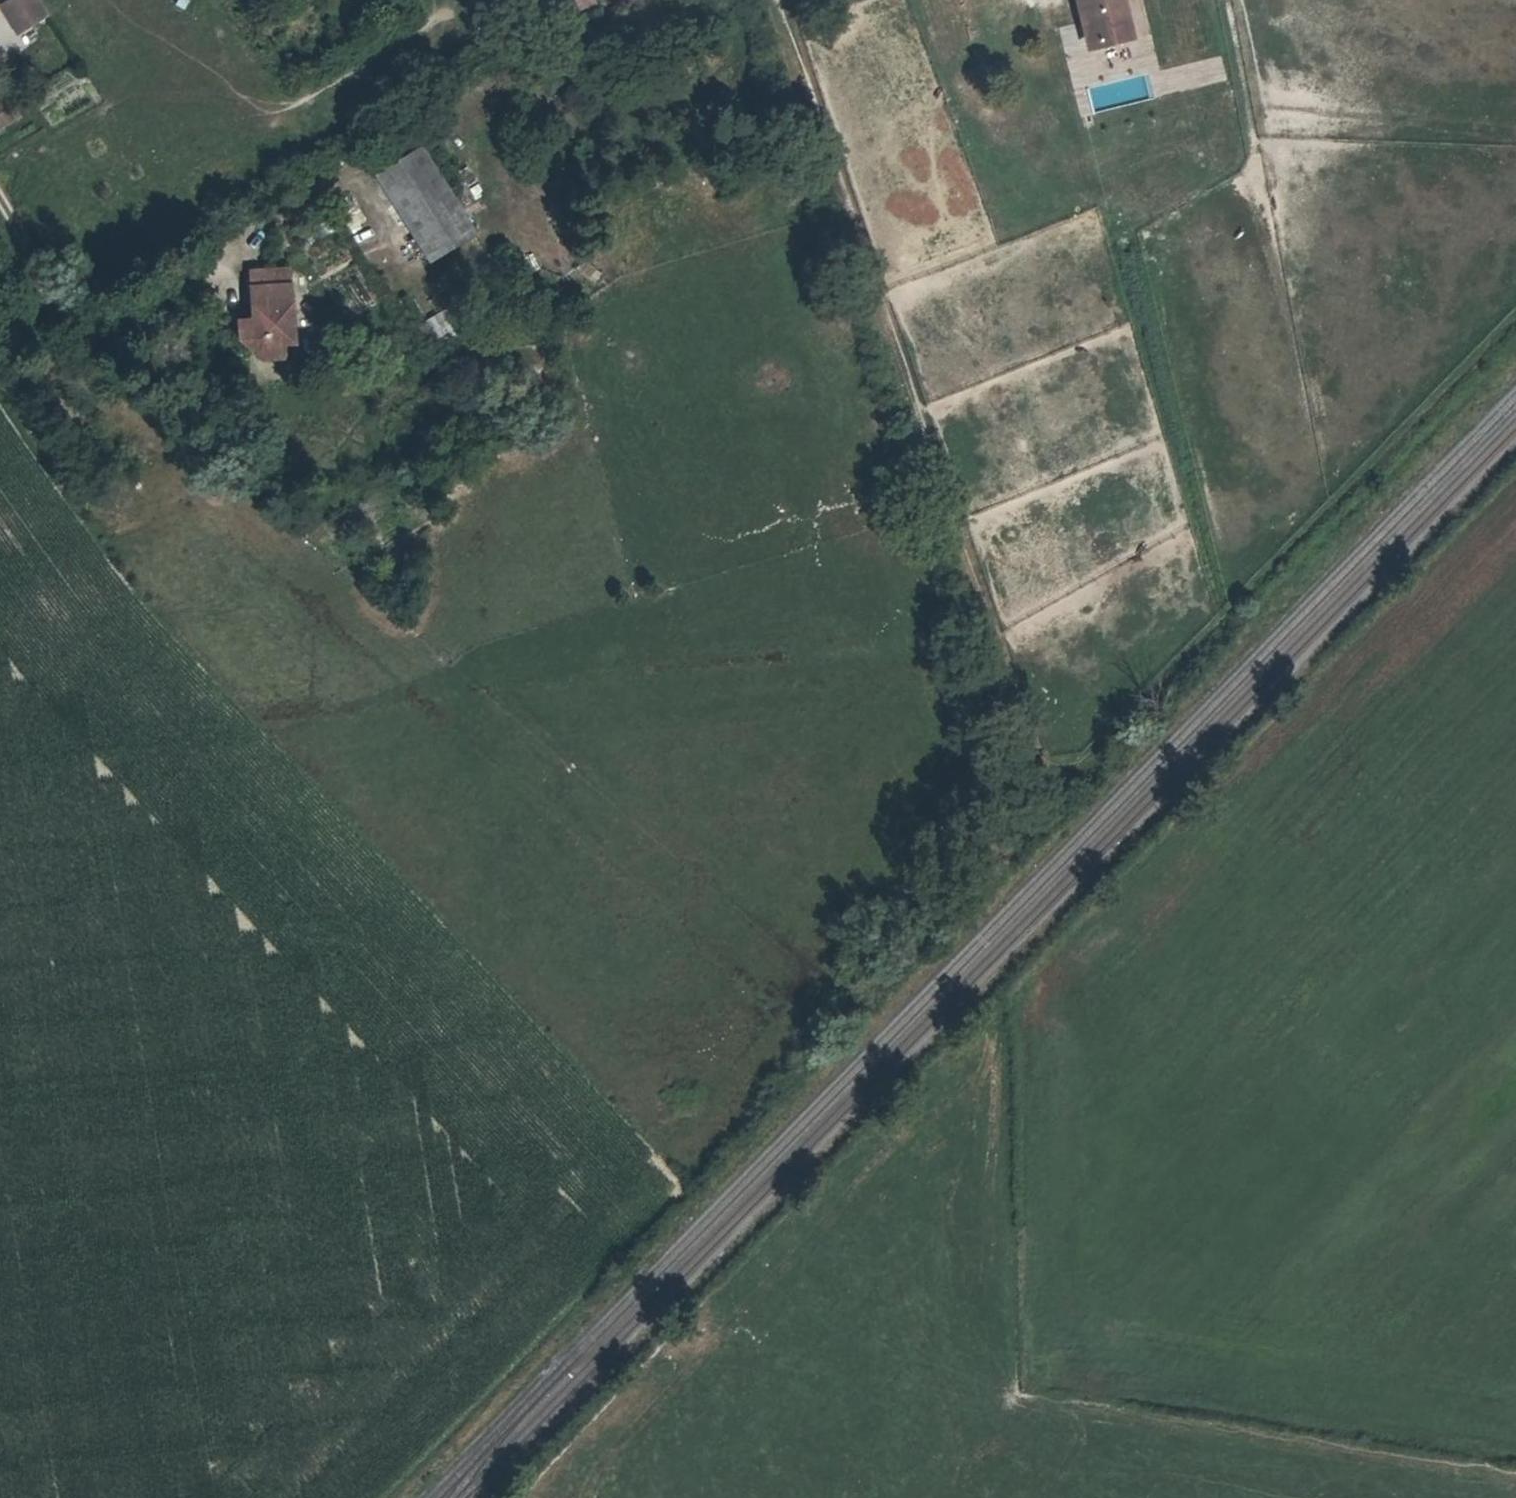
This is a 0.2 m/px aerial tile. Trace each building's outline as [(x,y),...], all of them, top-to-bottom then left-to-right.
[(15,0),(14,0),(4,6),(11,19),(22,12),(15,0)] [(22,12),(11,19),(19,32),(45,17),(35,0),(15,0),(22,12)] [(576,11),(595,4),(593,0),(572,0),(576,11)] [(1098,66),(1136,57),(1122,0),(1082,0),(1098,66)] [(20,119),(7,89),(0,92),(0,127),(20,119)] [(431,262),(473,236),(420,151),(379,177),(431,262)] [(242,342),(251,341),(252,354),(264,353),(264,360),(285,359),(284,344),(295,343),(292,300),(286,301),(284,272),(253,274),(256,322),(240,323),(242,342)] [(419,321),(433,348),(458,335),(444,308),(419,321)]
